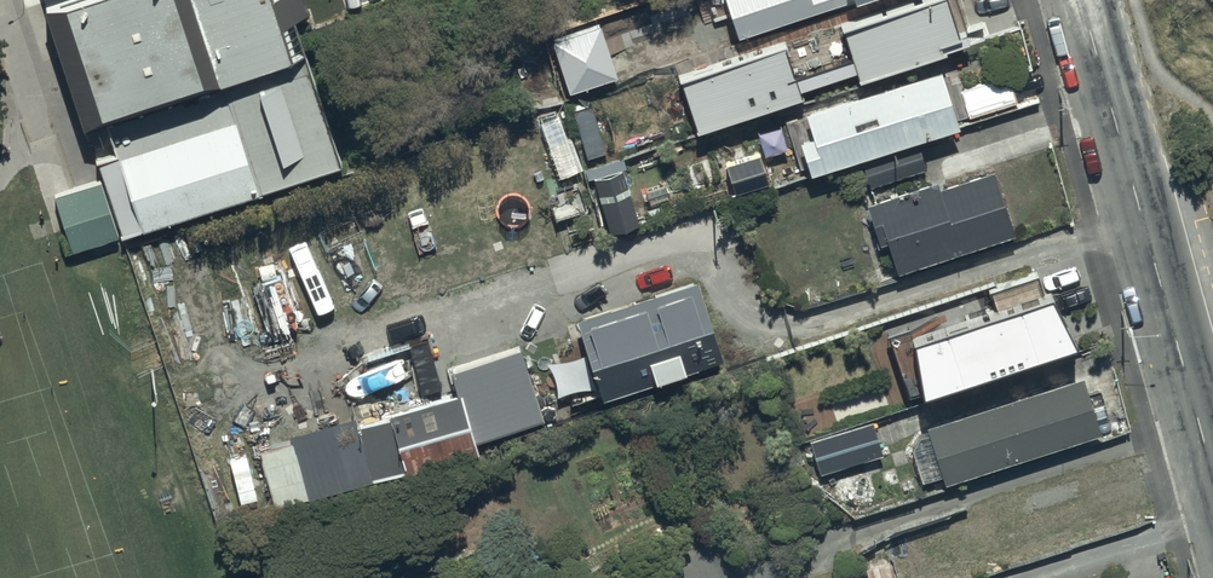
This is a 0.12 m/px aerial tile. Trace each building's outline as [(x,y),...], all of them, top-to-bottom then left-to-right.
[(38,3),(77,124),(103,116),(114,150),(97,155),(104,178),(54,194),(71,249),(337,163),(289,16),(307,10),(304,0),(47,0),(38,3)] [(680,78),(699,134),(804,100),(802,93),(858,75),(861,84),(967,50),(950,0),(925,0),(842,27),(853,61),(797,79),(786,44),(680,78)] [(876,0),(725,0),(741,45),(876,0)] [(601,26),(553,43),(571,95),(619,78),(601,26)] [(791,127),(805,169),(1016,103),(1007,73),(945,93),(937,67),(803,110),(807,122),(791,127)] [(916,141),(858,159),(867,185),(924,167),(916,141)] [(761,157),(728,168),(736,196),(770,185),(761,157)] [(884,240),(893,268),(1011,230),(991,167),(936,185),(933,178),(864,200),(877,242),(884,240)] [(624,173),(595,182),(610,234),(640,225),(624,173)] [(573,315),(598,394),(717,355),(692,277),(573,315)] [(1080,350),(1053,297),(915,339),(925,401),(1080,350)] [(368,379),(378,412),(356,418),(369,463),(397,454),(399,460),(539,418),(518,347),(459,364),(405,381),(401,369),(368,379)] [(1078,373),(923,422),(926,430),(916,433),(909,445),(919,478),(937,473),(940,479),(1096,430),(1078,373)] [(870,418),(806,437),(816,470),(880,451),(870,418)]
